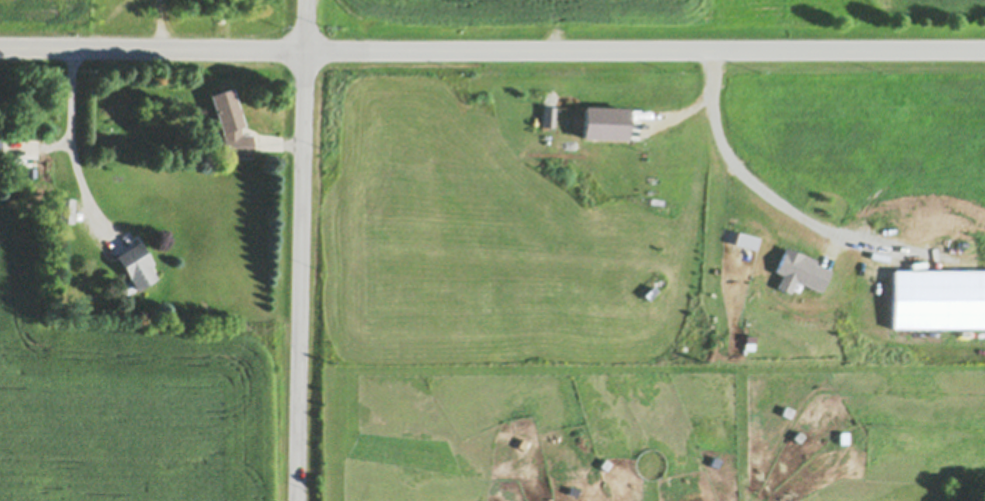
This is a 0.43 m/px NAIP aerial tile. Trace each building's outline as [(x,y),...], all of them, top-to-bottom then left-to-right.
[(232,87),(239,107),(240,107),(242,112),(241,113),(245,125),(242,126),(242,133),(253,133),(254,157),(224,157),(224,133),(210,95),(232,87)] [(669,128),(682,128),(682,136),(669,135),(669,128)] [(27,167),(37,167),(37,176),(27,176),(27,167)] [(60,198),(76,198),(76,222),(60,222),(60,198)] [(117,256),(140,241),(155,263),(151,266),(159,277),(140,290),(139,289),(137,290),(136,289),(130,293),(128,290),(127,291),(124,288),(126,287),(124,284),(132,279),(117,256)] [(762,246),(771,253),(740,298),(730,291),(762,246)] [(894,270),(984,271),(984,328),(895,328),(894,270)] [(788,406),(796,410),(791,418),(784,414),(788,406)] [(506,420),(513,421),(512,430),(505,430),(506,420)] [(801,431),(806,436),(801,443),(795,438),(801,431)] [(841,432),(849,432),(849,444),(841,444),(841,432)] [(716,455),(723,459),(719,467),(712,464),(716,455)] [(574,485),(581,489),(579,496),(571,492),(574,485)]
